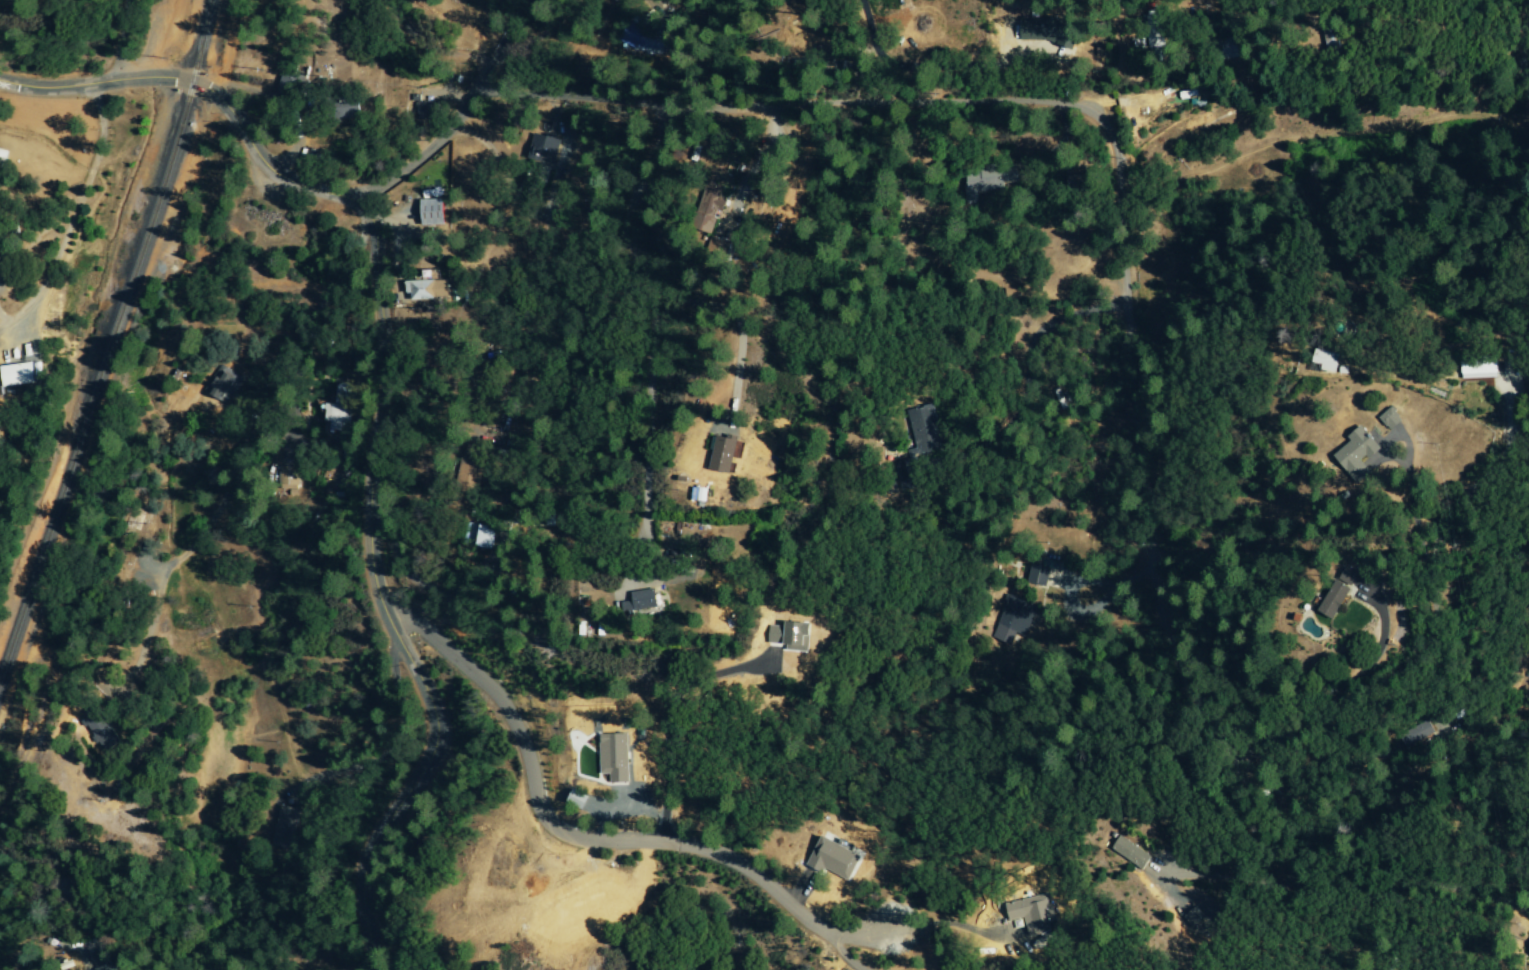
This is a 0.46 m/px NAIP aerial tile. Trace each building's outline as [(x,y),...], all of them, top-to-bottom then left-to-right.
[(1019,22),(1020,44),(1075,42),(1075,31),(1060,31),(1059,20),(1019,22)] [(663,52),(663,39),(646,39),(646,25),(626,25),(626,52),(663,52)] [(296,78),(281,76),(278,97),(293,99),(296,78)] [(553,169),(555,161),(564,163),(571,135),(567,134),(564,143),(532,134),(525,161),(553,169)] [(710,234),(718,211),(720,212),(727,192),(707,185),(692,228),(710,234)] [(421,226),(444,226),(444,201),(421,201),(421,226)] [(407,281),(407,299),(448,299),(448,279),(434,279),(434,270),(422,270),(422,281),(407,281)] [(1322,364),(1320,370),(1336,373),(1340,354),(1315,348),(1312,362),(1322,364)] [(1497,361),(1460,362),(1461,379),(1498,378),(1497,361)] [(2,385),(36,384),(35,364),(1,365),(2,385)] [(212,381),(205,392),(225,404),(241,379),(217,365),(209,379),(212,381)] [(333,405),(325,404),(322,421),(329,422),(328,430),(343,432),(350,386),(336,384),(333,405)] [(913,449),(909,449),(910,457),(941,451),(933,406),(906,411),(913,449)] [(1405,420),(1394,406),(1381,417),(1393,430),(1405,420)] [(1337,454),(1361,484),(1375,473),(1367,463),(1385,449),(1366,425),(1351,436),(1355,441),(1337,454)] [(711,470),(732,473),(736,439),(715,436),(711,470)] [(280,473),(294,472),(293,457),(280,457),(280,473)] [(706,488),(691,487),(690,501),(705,502),(706,488)] [(475,548),(492,549),(493,527),(468,525),(467,544),(475,544),(475,548)] [(1026,583),(1045,587),(1049,565),(1030,561),(1026,583)] [(1320,611),(1335,620),(1352,589),(1337,580),(1320,611)] [(621,602),(623,613),(657,607),(654,589),(630,592),(632,601),(621,602)] [(990,638),(1011,645),(1015,634),(1024,637),(1030,622),(1024,620),(1030,604),(1006,595),(990,638)] [(105,753),(120,743),(97,706),(81,716),(105,753)] [(1432,733),(1426,720),(1396,736),(1402,749),(1432,733)] [(628,734),(599,734),(599,775),(609,775),(609,783),(627,783),(628,734)] [(847,880),(860,855),(822,836),(807,866),(822,873),(825,869),(847,880)] [(1140,871),(1150,858),(1119,836),(1110,849),(1140,871)] [(1029,937),(1049,932),(1047,926),(1055,924),(1048,894),(1006,904),(1010,921),(1024,918),(1029,937)] [(1191,929),(1206,918),(1197,905),(1182,917),(1191,929)]
